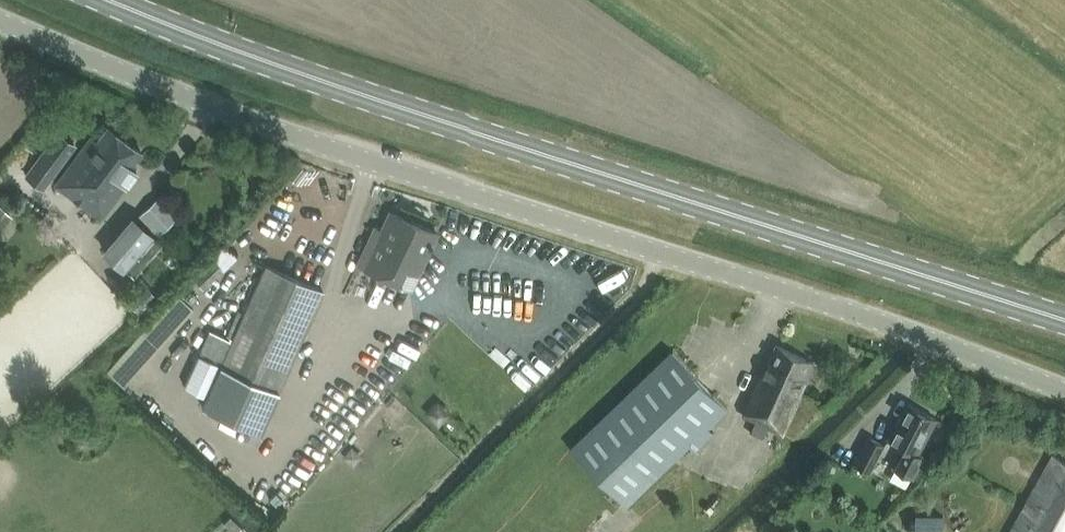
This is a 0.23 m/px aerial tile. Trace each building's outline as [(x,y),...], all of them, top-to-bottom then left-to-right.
[(131,166),(141,152),(107,126),(97,141),(91,137),(56,185),(101,218),(136,171),(131,166)] [(57,132),(25,174),(44,189),(76,146),(57,132)] [(374,226),(357,263),(410,289),(437,233),(390,211),(381,230),(374,226)] [(133,217),(102,252),(131,278),(162,243),(133,217)] [(278,223),(260,228),(263,238),(281,233),(278,223)] [(212,259),(192,278),(204,290),(223,271),(212,259)] [(201,407),(251,429),(260,433),(271,408),(323,291),(265,265),(260,277),(231,340),(209,330),(198,355),(221,365),(213,382),(208,392),(201,407)] [(212,289),(228,297),(233,287),(217,279),(212,289)] [(776,342),(744,411),(783,429),(801,392),(801,391),(807,379),(804,377),(812,359),(776,342)] [(673,348),(572,445),(626,502),(688,442),(694,449),(714,430),(708,424),(728,404),(673,348)] [(563,370),(578,356),(571,349),(556,363),(563,370)] [(116,360),(125,374),(135,368),(127,354),(116,360)] [(157,358),(149,366),(163,378),(170,370),(157,358)] [(918,452),(936,416),(908,401),(889,437),(907,446),(897,466),(914,475),(924,455),(918,452)] [(869,434),(855,462),(870,469),(884,442),(869,434)] [(1010,531),(1064,531),(1064,461),(1053,454),(1010,531)]
